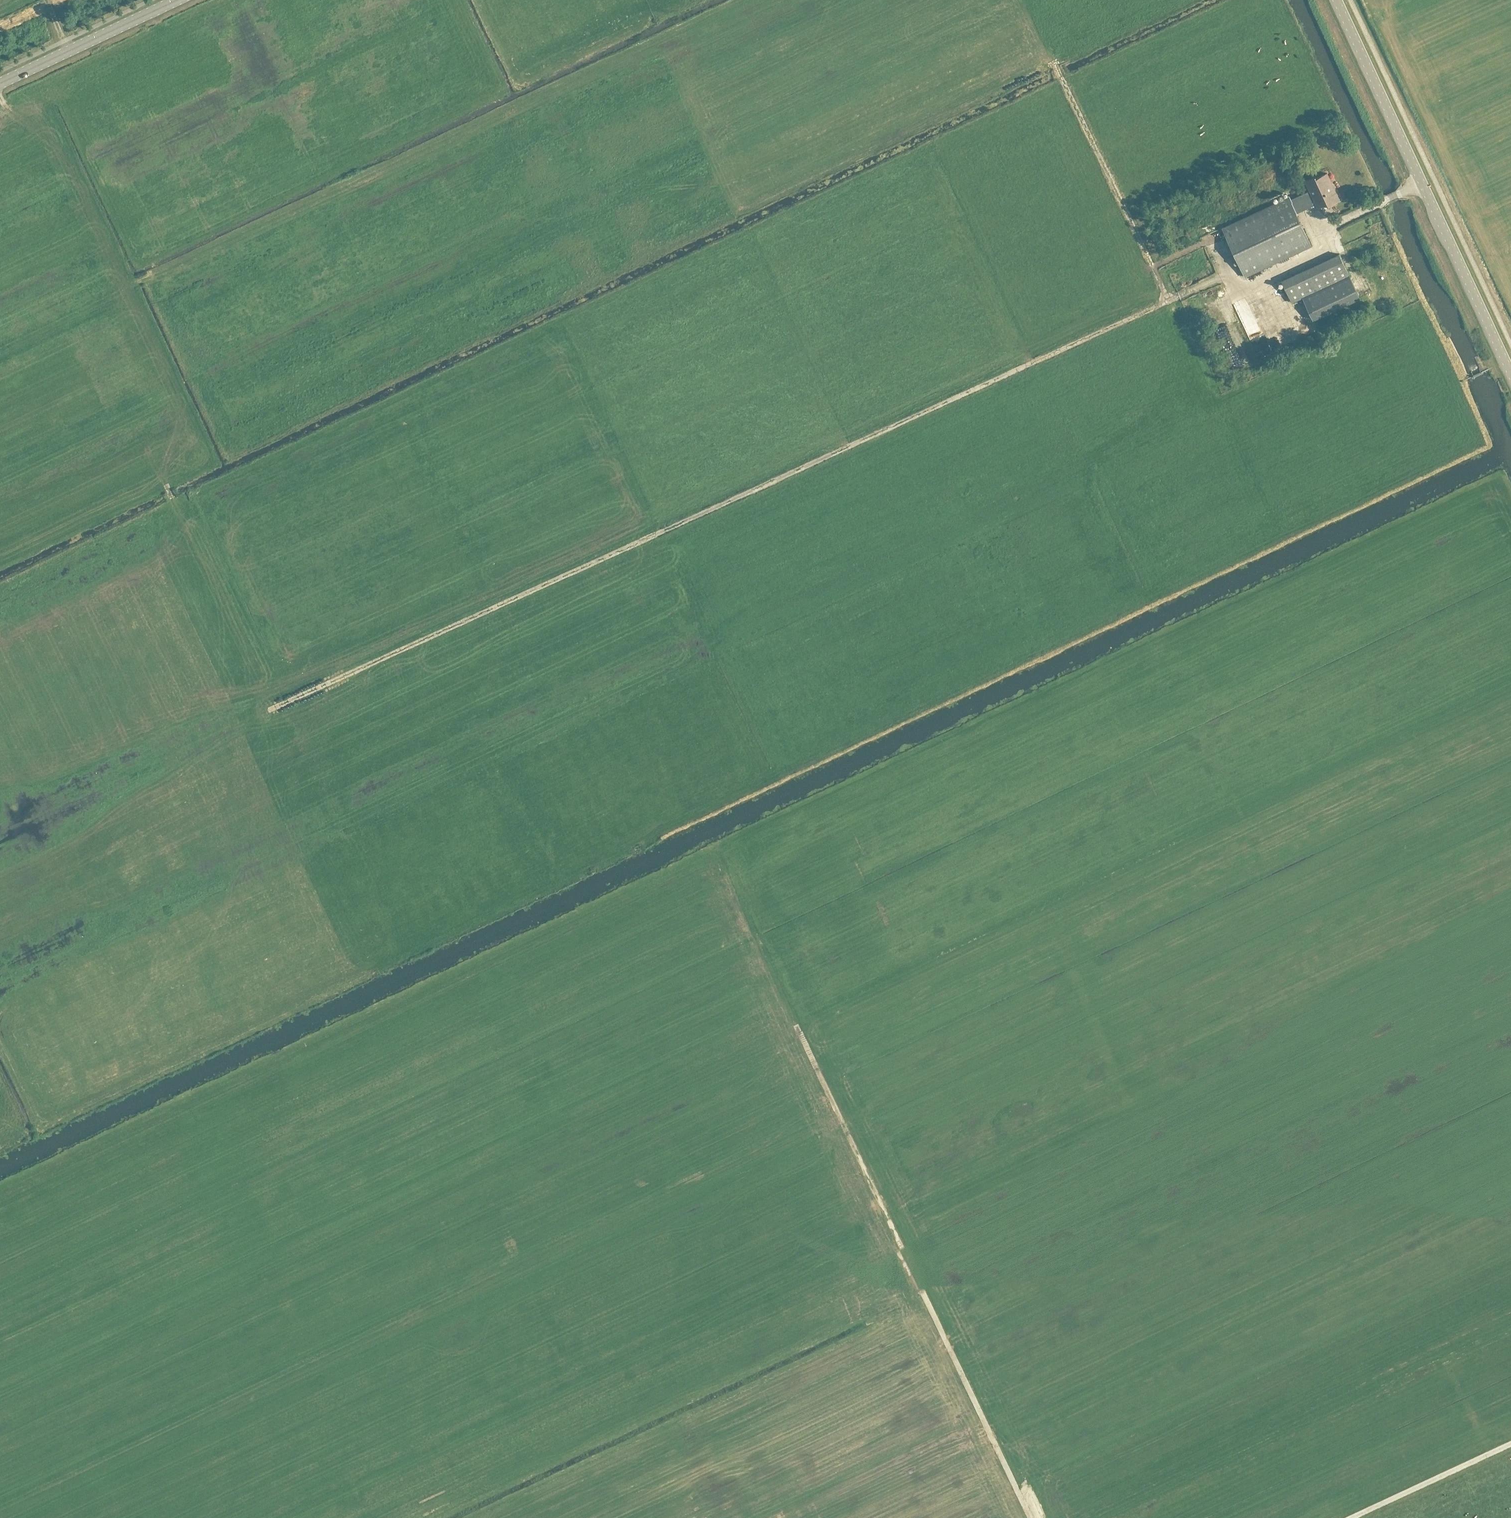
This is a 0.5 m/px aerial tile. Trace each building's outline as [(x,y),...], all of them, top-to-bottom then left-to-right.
[(1289,200),(1288,197),(1222,228),(1244,277),(1310,246),(1295,214),(1315,204),(1317,207),(1326,203),(1327,205),(1339,200),(1326,173),(1316,178),(1315,176),(1304,181),(1309,191),(1289,200)] [(1348,276),(1338,254),(1281,281),(1291,303),(1302,298),(1348,276)] [(1348,276),(1302,298),(1312,320),(1359,298),(1348,276)] [(1249,333),(1259,328),(1245,300),(1235,304),(1249,333)] [(1258,346),(1265,339),(1259,333),(1252,340),(1258,346)]
